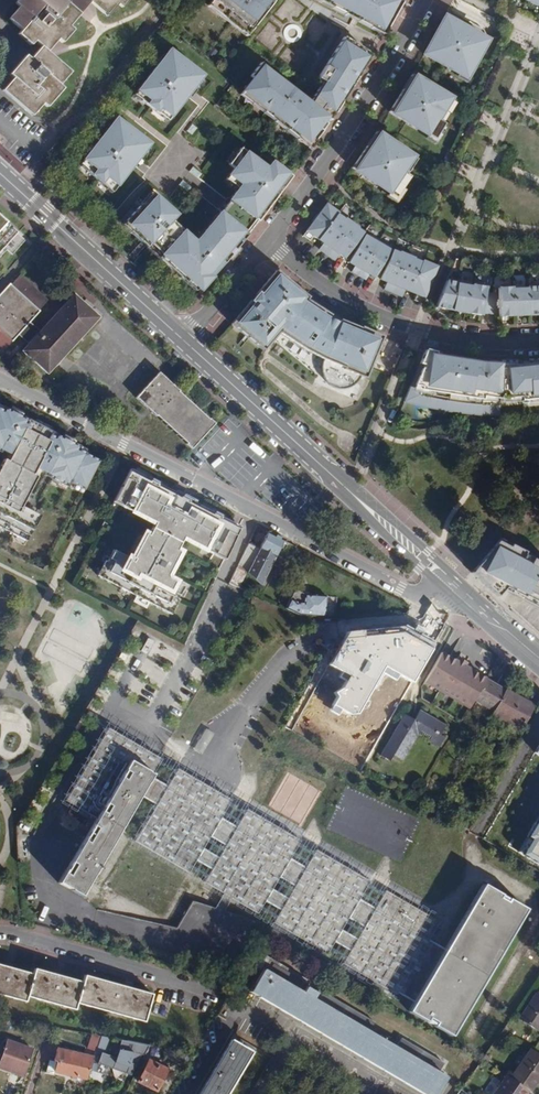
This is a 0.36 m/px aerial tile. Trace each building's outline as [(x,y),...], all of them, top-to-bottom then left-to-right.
[(67,1),(65,0),(17,0),(14,3),(19,6),(8,18),(22,30),(18,34),(30,45),(34,40),(41,46),(34,55),(30,59),(25,56),(17,65),(9,74),(14,78),(3,90),(32,115),(43,103),(47,107),(63,88),(59,85),(70,72),(53,57),(51,55),(46,52),(57,39),(62,42),(72,30),(67,26),(84,6),(89,1),(107,16),(118,4),(122,8),(129,0),(68,0),(67,1)] [(251,30),(262,16),(265,13),(267,10),(272,3),(269,1),(270,0),(214,0),(251,30)] [(383,36),(383,35),(393,18),(402,2),(398,0),(324,0),(334,5),(332,9),(345,17),(347,13),(359,19),(357,23),(383,36)] [(439,27),(443,29),(440,34),(437,32),(436,33),(426,51),(435,56),(433,60),(467,79),(479,57),(475,55),(483,39),(445,17),(439,27)] [(301,136),(313,145),(328,122),(323,118),(325,116),(330,109),(334,112),(351,87),(359,75),(361,72),(363,69),(359,67),(367,54),(343,38),(317,78),(322,81),(313,95),(308,102),(284,84),(285,82),(266,67),(263,65),(252,78),(254,80),(245,93),(267,110),(264,113),(276,122),(278,119),(289,127),(286,130),(298,139),(301,136)] [(142,102),(140,104),(148,111),(166,125),(174,115),(176,117),(185,105),(188,101),(186,99),(189,95),(190,93),(193,95),(196,91),(205,80),(171,54),(165,61),(167,63),(161,70),(159,69),(137,98),(142,102)] [(394,103),(391,108),(400,114),(397,117),(434,140),(444,125),(441,123),(437,121),(450,99),(411,75),(406,85),(409,87),(406,92),(402,90),(394,103)] [(81,162),(89,168),(86,171),(97,180),(108,190),(118,178),(121,181),(127,173),(133,166),(130,164),(133,160),(135,158),(138,160),(139,158),(149,145),(115,118),(110,126),(112,127),(106,135),(104,133),(81,162)] [(367,147),(355,165),(363,170),(360,174),(397,199),(411,178),(407,175),(403,172),(413,158),(376,132),(374,135),(370,141),(374,144),(370,149),(367,147)] [(45,156),(53,163),(66,146),(58,140),(45,156)] [(209,226),(195,244),(172,222),(177,216),(154,196),(144,207),(142,205),(125,223),(133,230),(130,232),(137,238),(143,244),(147,248),(150,245),(173,266),(171,269),(195,292),(198,289),(200,291),(212,277),(211,276),(213,273),(222,263),(223,264),(226,262),(248,234),(247,234),(251,229),(257,221),(258,222),(263,215),(267,209),(270,205),(273,202),(277,196),(276,194),(281,187),(283,188),(287,182),(292,176),(261,154),(256,160),(240,148),(228,165),(234,169),(225,180),(238,189),(228,200),(228,201),(223,208),(220,211),(219,212),(215,218),(218,221),(212,228),(209,226)] [(338,215),(339,214),(327,204),(303,237),(310,242),(314,237),(319,241),(338,215)] [(338,215),(319,241),(327,246),(322,253),(328,258),(353,224),(346,219),(345,220),(338,215)] [(7,250),(12,255),(25,241),(0,219),(0,258),(7,250)] [(353,224),(328,258),(335,263),(340,256),(345,260),(353,249),(364,235),(365,234),(359,230),(359,229),(353,224)] [(367,238),(364,235),(353,249),(356,252),(350,262),(357,265),(355,269),(351,274),(359,279),(379,241),(369,236),(367,238)] [(379,241),(359,279),(366,282),(369,277),(371,273),(377,276),(383,267),(386,269),(393,252),(388,250),(389,247),(379,241)] [(393,252),(386,269),(380,281),(387,284),(383,292),(391,295),(407,256),(400,253),(399,254),(393,251),(393,252)] [(407,256),(391,295),(399,298),(402,290),(410,294),(423,263),(415,260),(415,259),(407,256)] [(423,263),(410,294),(417,296),(415,302),(423,305),(439,268),(424,262),(423,263)] [(0,293),(0,353),(1,354),(29,321),(38,328),(58,305),(19,271),(0,293)] [(231,325),(263,352),(278,334),(281,335),(308,353),(305,359),(325,372),(325,375),(326,379),(327,383),(330,387),(334,390),(337,392),(342,393),(346,393),(351,392),(354,390),(359,385),(361,381),(365,383),(368,384),(387,340),(356,325),(339,317),(309,298),(308,298),(276,272),(231,325)] [(443,291),(436,308),(482,316),(482,314),(499,315),(499,318),(538,315),(538,284),(532,284),(529,287),(528,287),(528,289),(514,290),(514,288),(512,288),(509,286),(502,286),(500,289),(498,289),(498,295),(486,294),(487,288),(486,288),(484,285),(477,284),(473,286),(472,285),(472,287),(458,285),(458,283),(447,281),(443,291)] [(71,293),(17,352),(45,377),(98,318),(71,293)] [(499,397),(502,362),(500,362),(480,361),(453,358),(426,352),(421,365),(422,367),(421,374),(418,373),(407,398),(428,403),(449,407),(462,409),(475,410),(489,411),(499,411),(499,397)] [(535,361),(517,362),(502,362),(499,397),(508,396),(508,398),(520,397),(520,401),(538,399),(538,361),(535,361)] [(154,373),(132,399),(191,450),(213,425),(154,373)] [(21,505),(36,475),(33,473),(36,467),(46,473),(45,474),(51,477),(66,486),(69,481),(84,489),(99,460),(77,449),(79,446),(70,441),(64,438),(18,414),(17,416),(11,413),(12,410),(4,406),(2,409),(0,408),(0,450),(1,449),(11,454),(8,460),(4,458),(0,465),(0,526),(26,540),(39,515),(21,505)] [(130,469),(113,502),(154,523),(147,536),(145,534),(132,558),(129,558),(113,550),(107,562),(105,561),(97,576),(172,614),(179,600),(178,599),(184,587),(167,578),(167,575),(179,552),(176,550),(182,538),(224,560),(239,527),(193,502),(192,504),(184,499),(176,495),(177,494),(157,483),(156,485),(150,481),(150,480),(130,469)] [(260,549),(249,544),(239,565),(248,571),(247,572),(262,585),(284,540),(268,532),(260,549)] [(499,539),(480,561),(478,564),(471,572),(476,576),(486,586),(497,595),(505,586),(509,588),(524,596),(524,595),(530,598),(538,602),(538,559),(499,539)] [(291,730),(327,666),(346,630),(345,625),(343,619),(325,617),(299,614),(286,608),(246,590),(230,583),(223,579),(219,576),(215,583),(185,644),(182,642),(137,618),(84,708),(15,827),(21,921),(23,930),(39,935),(230,991),(235,983),(260,939),(474,1070),(538,973),(538,871),(529,866),(512,856),(479,837),(475,835),(360,769),(291,730)] [(294,589),(286,608),(299,614),(325,617),(327,596),(309,594),(309,598),(304,598),(305,594),(294,589)] [(410,684),(434,642),(403,625),(346,630),(327,666),(347,676),(341,688),(333,693),(335,697),(329,708),(348,716),(357,715),(382,674),(394,681),(397,676),(410,684)] [(486,678),(441,652),(424,681),(469,707),(473,700),(486,678)] [(505,689),(486,678),(473,700),(493,711),(505,689)] [(533,705),(505,689),(493,711),(491,714),(519,729),(533,705)] [(444,726),(419,710),(413,719),(404,715),(380,755),(389,760),(393,754),(402,760),(420,730),(430,736),(428,740),(438,746),(443,737),(439,735),(444,726)] [(487,733),(482,730),(472,746),(477,750),(487,733)] [(517,850),(538,863),(538,815),(517,850)] [(474,1070),(260,939),(235,983),(250,990),(288,1013),(281,1024),(242,1093),(456,1093),(474,1070)] [(33,973),(8,966),(0,964),(0,994),(26,1001),(27,996),(33,973)] [(33,973),(27,996),(75,1009),(77,1003),(83,981),(57,974),(35,968),(33,973)] [(83,981),(77,1003),(144,1021),(152,993),(117,984),(84,975),(83,981)] [(538,1029),(538,997),(535,994),(520,1018),(538,1029)] [(54,1071),(86,1079),(100,1035),(91,1034),(85,1053),(54,1046),(51,1058),(57,1059),(54,1071)] [(231,1039),(199,1093),(226,1093),(252,1052),(231,1039)] [(31,1048),(7,1040),(0,1062),(0,1068),(23,1076),(31,1048)] [(140,1054),(144,1043),(126,1040),(123,1050),(118,1049),(116,1057),(101,1051),(96,1063),(107,1067),(130,1076),(140,1054)] [(530,1048),(510,1078),(528,1089),(531,1091),(538,1079),(538,1054),(533,1050),(530,1048)] [(156,1090),(167,1068),(147,1059),(137,1080),(156,1090)] [(510,1078),(506,1075),(493,1093),(525,1093),(528,1089),(510,1078)]
